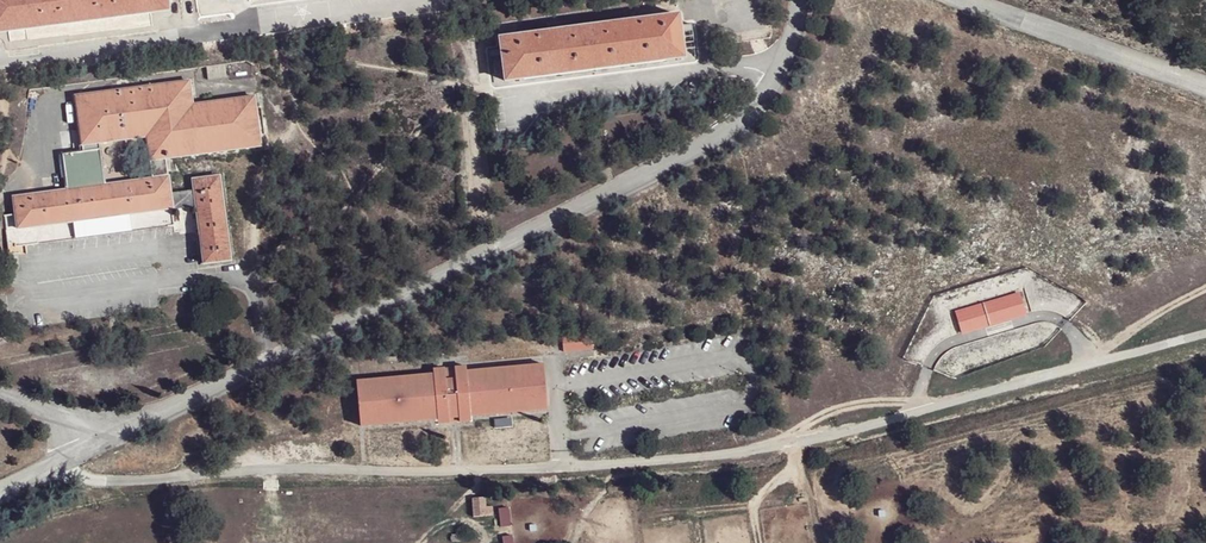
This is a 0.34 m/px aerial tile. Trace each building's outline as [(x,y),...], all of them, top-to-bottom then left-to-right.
[(166,26),(164,0),(58,0),(34,3),(34,0),(0,0),(0,47),(166,26)] [(539,35),(502,38),(507,91),(692,74),(686,18),(653,22),(655,32),(538,42),(539,35)] [(197,112),(193,91),(197,111),(193,91),(70,105),(73,159),(49,162),(57,205),(4,210),(9,253),(179,234),(190,280),(240,275),(230,185),(186,192),(187,201),(171,204),(169,177),(265,165),(258,105),(197,112)] [(960,335),(1027,317),(1020,291),(953,310),(960,335)] [(590,335),(561,338),(562,355),(591,352),(590,335)] [(432,377),(354,384),(358,433),(437,427),(437,428),(547,418),(543,367),(465,373),(465,369),(432,372),(432,377)] [(485,507),(485,498),(472,498),(472,518),(492,518),(492,507),(485,507)] [(499,528),(510,528),(508,509),(498,510),(499,528)]
